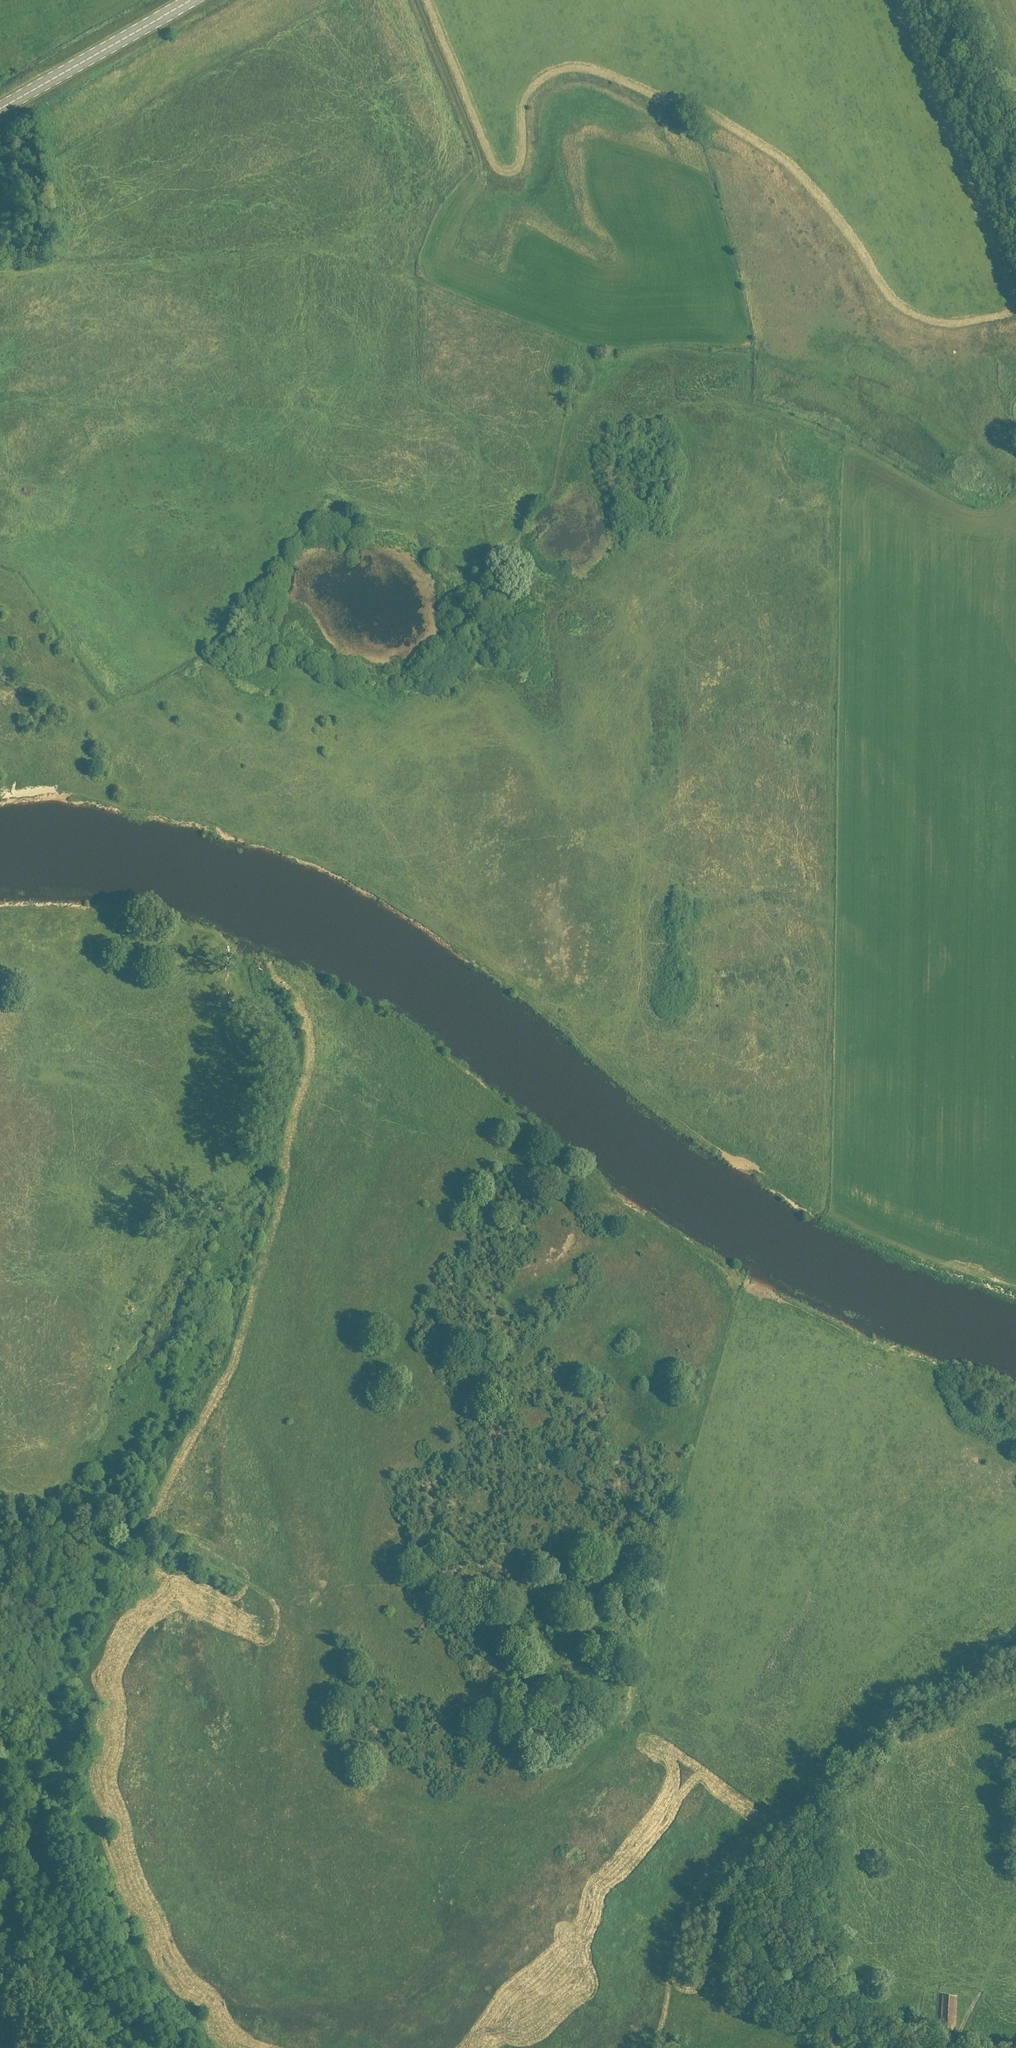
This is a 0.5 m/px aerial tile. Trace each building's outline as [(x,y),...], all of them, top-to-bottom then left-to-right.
[(955,2033),(957,1996),(943,1996),(941,2031),(955,2033)]
